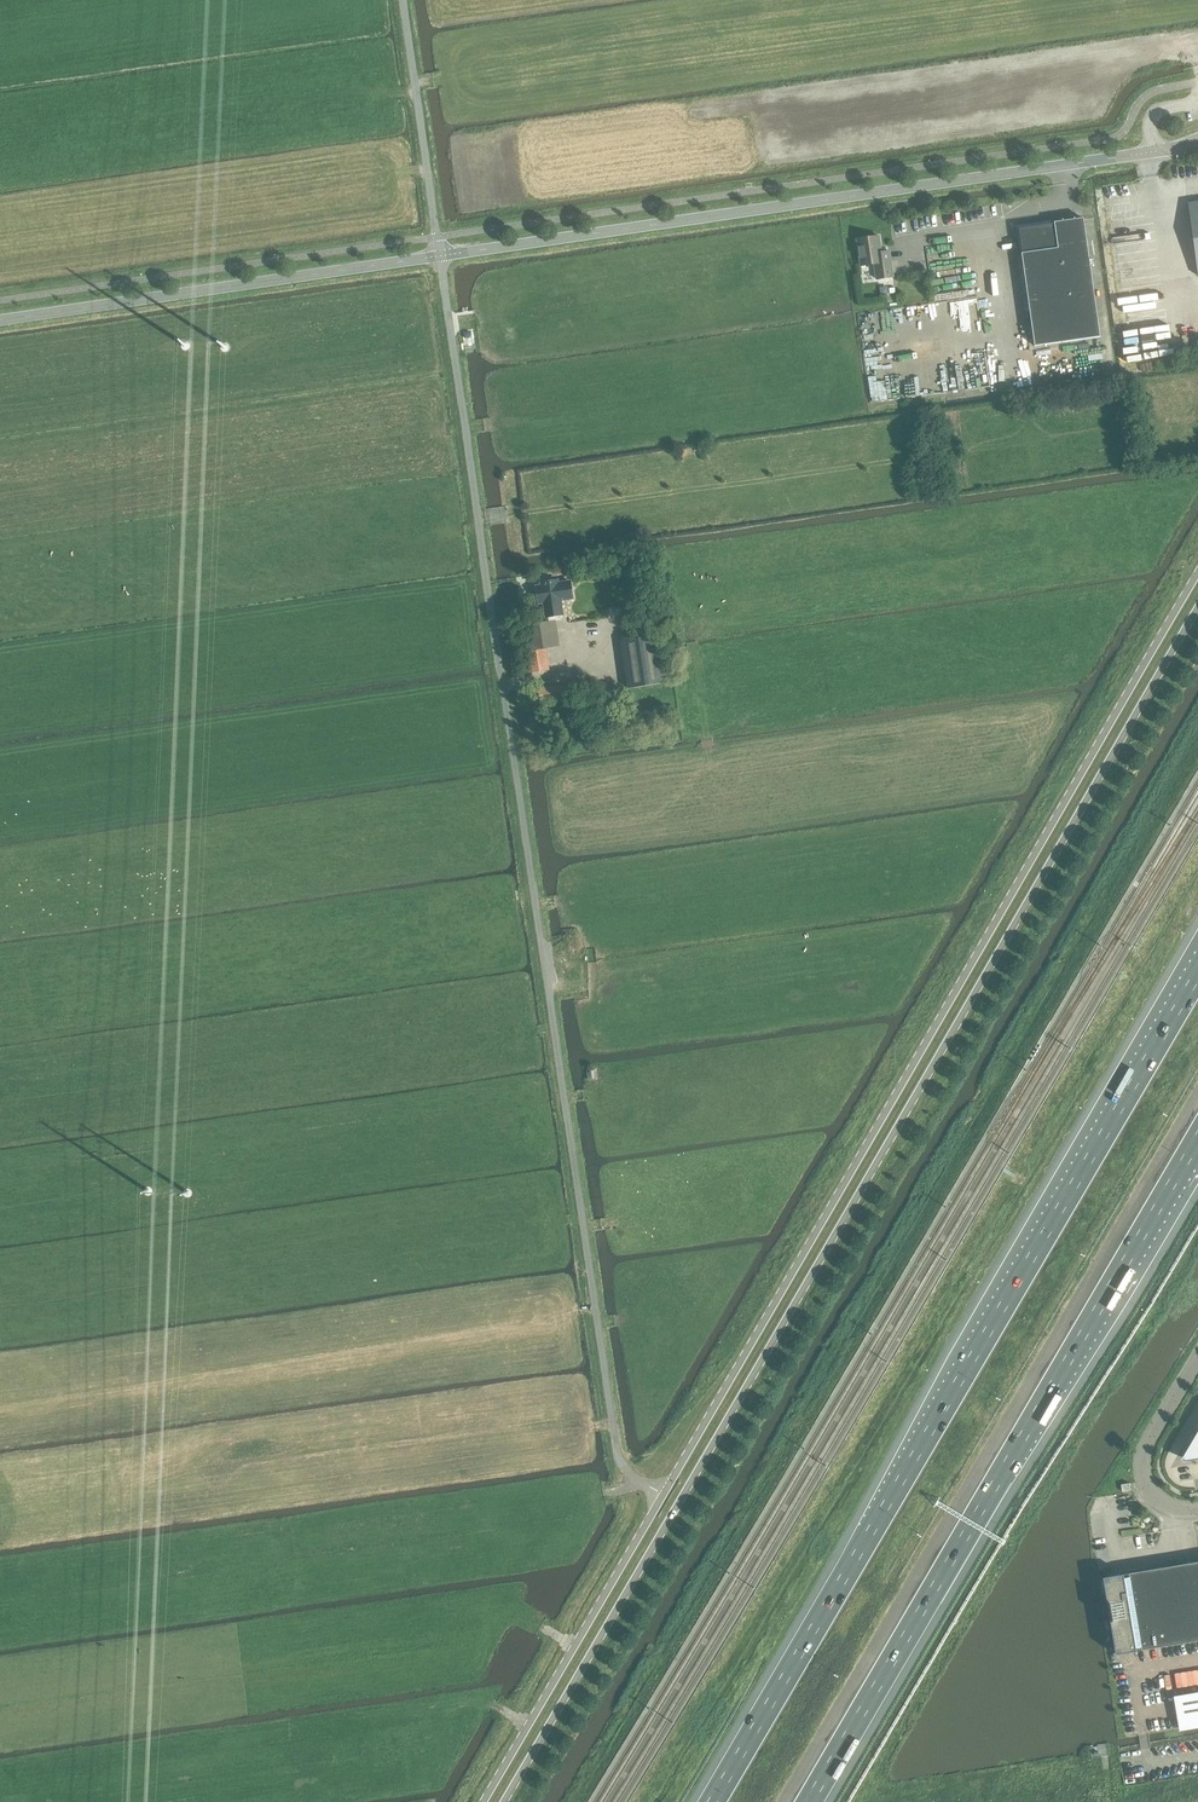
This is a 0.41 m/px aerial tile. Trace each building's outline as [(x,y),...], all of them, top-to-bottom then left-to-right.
[(1187,203),(1197,275),(1197,201),(1187,203)] [(1034,346),(1100,337),(1083,217),(1053,222),(1053,223),(1019,228),(1022,253),(1021,253),(1034,346)] [(876,270),(878,279),(894,277),(890,251),(882,252),(880,236),(858,239),(862,266),(878,263),(879,269),(876,270)] [(879,287),(880,294),(888,293),(887,286),(879,287)] [(181,344),(181,345),(181,346),(181,347),(182,348),(182,349),(183,350),(184,350),(185,350),(186,350),(187,350),(188,350),(189,349),(189,348),(190,348),(190,347),(190,346),(191,345),(190,344),(190,343),(189,342),(188,341),(187,341),(186,340),(185,341),(184,341),(183,341),(182,342),(182,343),(181,344)] [(229,344),(228,343),(227,343),(226,342),(225,342),(224,342),(223,343),(222,343),(222,344),(221,345),(221,346),(221,347),(221,348),(221,349),(221,350),(222,350),(223,351),(224,351),(224,352),(225,352),(226,352),(227,351),(228,351),(229,351),(229,350),(230,349),(230,348),(230,347),(230,346),(230,345),(229,344)] [(541,583),(541,585),(537,586),(539,602),(544,602),(546,616),(563,614),(561,599),(573,598),(570,581),(558,583),(558,580),(541,583)] [(650,593),(636,595),(638,604),(651,601),(650,593)] [(550,670),(546,648),(560,646),(556,619),(535,623),(535,619),(530,620),(531,623),(522,625),(530,673),(550,670)] [(628,688),(664,683),(657,635),(621,640),(628,688)] [(535,689),(536,701),(566,698),(565,685),(535,689)] [(597,1066),(582,1068),(584,1078),(598,1076),(597,1066)] [(144,1190),(144,1191),(144,1192),(144,1193),(145,1194),(146,1195),(147,1195),(148,1195),(149,1195),(150,1195),(151,1195),(151,1194),(152,1193),(152,1192),(153,1191),(152,1190),(152,1189),(152,1188),(151,1188),(151,1187),(150,1187),(149,1186),(148,1186),(147,1186),(146,1187),(145,1187),(144,1188),(144,1189),(144,1190)] [(191,1190),(191,1189),(190,1189),(190,1188),(189,1188),(188,1188),(187,1188),(186,1188),(185,1189),(184,1190),(183,1191),(183,1192),(183,1193),(183,1194),(184,1195),(185,1196),(186,1197),(187,1197),(188,1197),(189,1197),(190,1196),(191,1196),(191,1195),(192,1195),(192,1194),(192,1193),(192,1192),(192,1191),(191,1190)] [(1188,1450),(1194,1458),(1197,1457),(1197,1433),(1188,1450)] [(1122,1491),(1131,1489),(1130,1483),(1121,1484),(1122,1491)] [(1121,1577),(1115,1579),(1111,1583),(1108,1588),(1108,1594),(1112,1620),(1110,1620),(1116,1654),(1197,1640),(1197,1561),(1120,1574),(1121,1577)] [(1176,1669),(1176,1682),(1197,1681),(1197,1668),(1176,1669)] [(1197,1723),(1197,1687),(1174,1691),(1180,1726),(1197,1723)]
